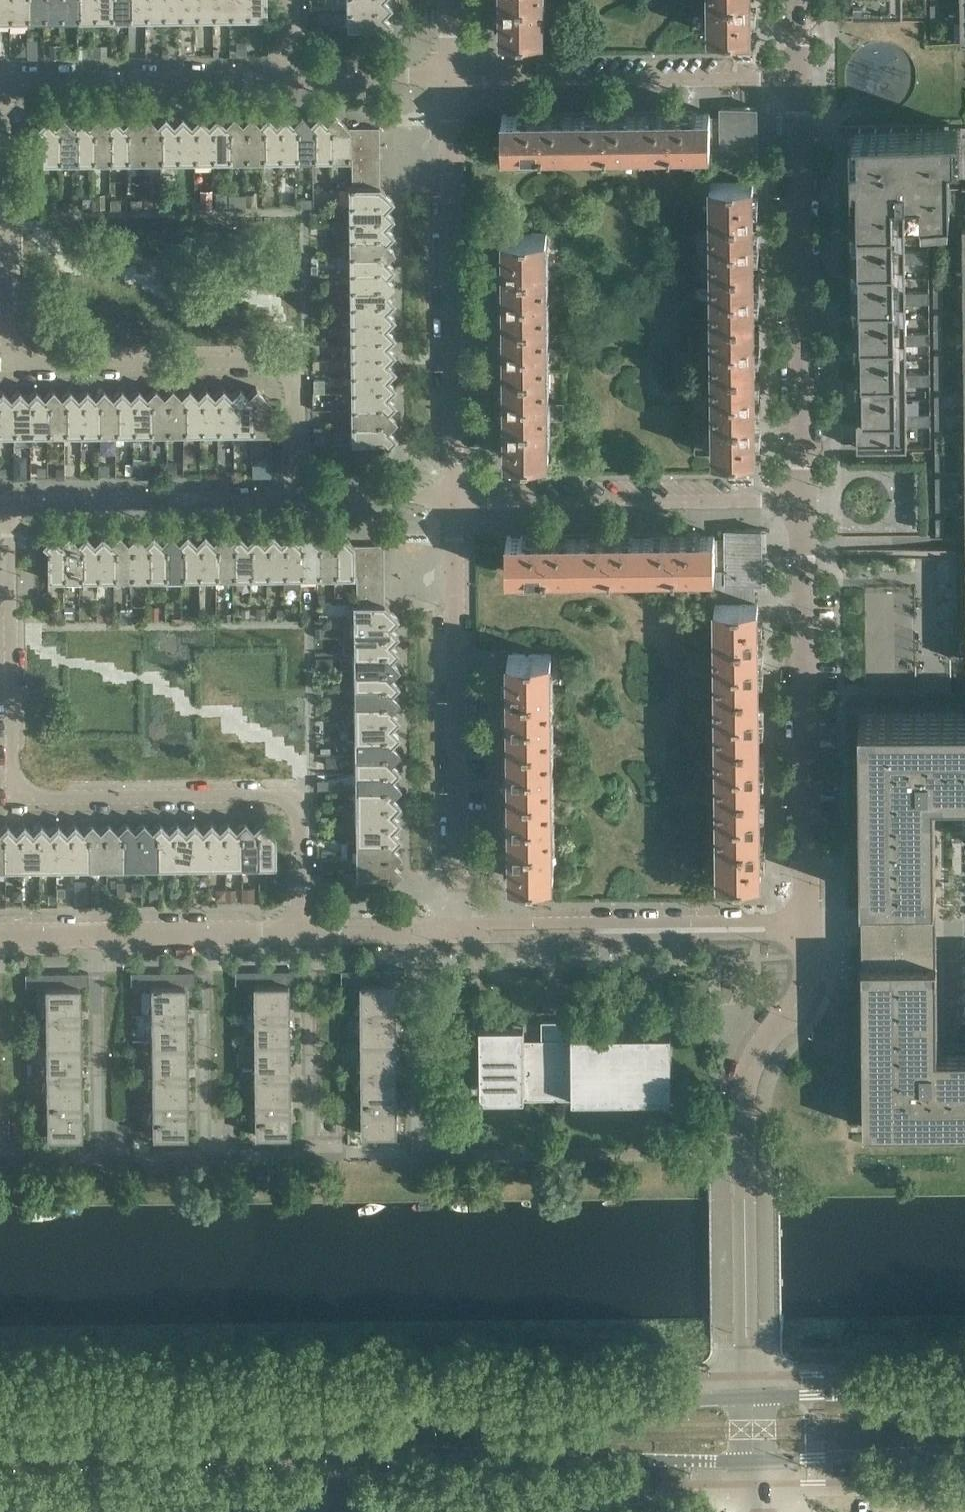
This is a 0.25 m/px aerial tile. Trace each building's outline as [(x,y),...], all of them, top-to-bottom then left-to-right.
[(12,20),(12,0),(0,0),(0,20),(12,20)] [(29,0),(12,0),(12,20),(29,19),(29,0)] [(29,19),(46,19),(46,0),(29,0),(29,19)] [(62,0),(46,0),(46,19),(63,19),(62,0)] [(63,19),(80,19),(79,0),(62,0),(63,19)] [(80,19),(96,19),(96,0),(79,0),(80,19)] [(96,19),(113,18),(113,0),(96,0),(96,19)] [(113,18),(131,18),(131,0),(113,0),(113,18)] [(148,0),(131,0),(131,18),(148,18),(148,0)] [(165,0),(148,0),(148,18),(165,18),(165,0)] [(165,18),(182,18),(182,0),(165,0),(165,18)] [(182,18),(199,17),(198,0),(182,0),(182,18)] [(199,17),(216,17),(215,0),(198,0),(199,17)] [(216,17),(233,17),(232,0),(215,0),(216,17)] [(249,0),(232,0),(233,17),(249,17),(249,0)] [(266,0),(249,0),(249,17),(266,17),(266,0)] [(386,0),(346,0),(346,8),(377,8),(383,14),(391,5),(386,0)] [(544,0),(501,0),(501,34),(544,33),(544,0)] [(751,0),(708,0),(709,32),(751,31),(751,0)] [(853,15),(902,15),(902,0),(852,0),(853,15)] [(939,38),(939,4),(930,4),(931,38),(939,38)] [(391,22),(383,14),(377,8),(346,8),(346,27),(377,27),(382,32),(391,22)] [(757,159),(757,107),(721,107),(721,116),(721,146),(722,159),(749,159),(757,159)] [(638,149),(638,112),(574,113),(574,149),(638,149)] [(710,148),(710,146),(710,116),(710,112),(638,112),(638,149),(704,148),(710,148)] [(332,128),(326,122),(318,113),(309,122),(315,128),(316,159),(333,158),(332,128)] [(348,139),(348,127),(349,127),(334,113),(326,122),(332,128),(333,158),(349,158),(349,157),(349,150),(348,139)] [(574,149),(574,113),(502,114),(503,150),(574,149)] [(231,159),(231,129),(225,123),(216,114),(208,123),(214,129),(214,160),(231,159)] [(248,128),(242,123),(233,114),(225,123),(231,129),(231,159),(248,159),(248,128)] [(265,159),(265,128),(258,122),(250,114),(242,123),(248,128),(248,159),(265,159)] [(282,159),(282,128),(275,122),(267,114),(258,122),(265,128),(265,159),(282,159)] [(298,128),(292,122),(284,114),(275,122),(282,128),(282,159),(299,159),(298,128)] [(316,159),(315,128),(309,122),(301,114),(292,122),(298,128),(299,159),(316,159)] [(146,130),(139,124),(131,115),(122,124),(129,130),(129,161),(146,160),(146,130)] [(163,160),(162,129),(156,123),(148,115),(139,124),(146,130),(146,160),(163,160)] [(180,160),(179,129),(173,123),(165,115),(156,123),(162,129),(163,160),(180,160)] [(196,129),(190,123),(182,115),(173,123),(179,129),(180,160),(197,160),(196,129)] [(214,129),(208,123),(199,115),(190,123),(196,129),(197,160),(214,160),(214,129)] [(61,131),(55,125),(46,116),(37,126),(42,131),(42,162),(61,161),(61,131)] [(78,161),(78,130),(72,124),(63,116),(55,125),(61,131),(61,161),(78,161)] [(95,130),(89,124),(80,116),(72,124),(78,130),(78,161),(95,161),(95,130)] [(112,161),(112,130),(106,124),(97,116),(89,124),(95,130),(95,161),(112,161)] [(129,161),(129,130),(122,124),(114,116),(106,124),(112,130),(112,161),(129,161)] [(721,146),(721,116),(710,116),(710,146),(721,146)] [(906,373),(906,344),(930,344),(930,332),(906,332),(906,303),(929,303),(929,291),(905,292),(905,262),(929,262),(929,251),(905,251),(904,193),(921,193),(921,208),(933,208),(933,224),(941,224),(941,208),(950,208),(950,155),(959,155),(959,126),(853,127),(853,169),(854,169),(856,317),(857,447),(907,447),(907,425),(931,425),(930,414),(907,414),(906,385),(930,384),(930,373),(906,373)] [(378,138),(378,127),(349,127),(348,127),(348,139),(378,138)] [(379,150),(378,138),(348,139),(349,150),(379,150)] [(749,178),(749,159),(722,159),(721,146),(710,146),(710,148),(704,148),(705,180),(710,180),(710,179),(749,178)] [(379,162),(379,150),(349,150),(349,157),(351,157),(351,162),(379,162)] [(379,173),(379,162),(351,162),(352,173),(379,173)] [(379,185),(379,173),(352,173),(352,185),(379,185)] [(753,215),(753,178),(749,178),(710,179),(710,180),(711,215),(753,215)] [(393,199),(379,185),(352,185),(348,185),(348,202),(379,201),(385,207),(393,199)] [(155,208),(155,197),(143,197),(143,208),(155,208)] [(393,216),(385,207),(379,201),(348,202),(348,219),(379,218),(385,224),(393,216)] [(757,245),(757,234),(754,234),(753,215),(711,215),(711,266),(754,265),(754,245),(757,245)] [(394,232),(385,224),(379,218),(348,219),(348,235),(379,235),(385,241),(394,232)] [(942,265),(941,231),(933,231),(933,265),(942,265)] [(547,268),(546,232),(504,232),(504,269),(547,268)] [(394,249),(385,241),(379,235),(348,235),(349,252),(380,252),(386,258),(394,249)] [(394,266),(386,258),(380,252),(349,252),(349,269),(380,269),(386,275),(394,266)] [(758,296),(758,284),(754,284),(754,265),(711,266),(712,316),(755,316),(754,296),(758,296)] [(547,318),(547,294),(547,268),(504,269),(504,288),(501,288),(501,299),(504,299),(505,319),(547,318)] [(394,283),(386,275),(380,269),(349,269),(349,286),(380,286),(386,292),(394,283)] [(942,306),(942,272),(933,272),(934,306),(942,306)] [(394,300),(386,292),(380,286),(349,286),(349,303),(380,303),(386,309),(394,300)] [(395,317),(386,309),(380,303),(349,303),(349,320),(380,320),(386,325),(395,317)] [(943,347),(942,313),(934,313),(934,347),(943,347)] [(758,347),(758,335),(755,336),(755,316),(712,316),(712,367),(755,366),(755,347),(758,347)] [(548,368),(547,343),(547,318),(505,319),(505,338),(501,338),(501,352),(505,352),(505,369),(548,368)] [(395,335),(386,326),(386,325),(380,320),(349,320),(350,338),(381,338),(387,343),(395,335)] [(395,352),(387,343),(381,338),(350,338),(350,355),(381,354),(387,360),(395,352)] [(395,369),(387,360),(381,354),(350,355),(350,372),(381,371),(387,377),(395,369)] [(943,388),(943,354),(934,354),(934,388),(943,388)] [(759,397),(759,386),(755,386),(755,366),(712,367),(713,417),(756,416),(755,397),(759,397)] [(548,418),(548,368),(505,369),(505,389),(502,389),(502,400),(506,400),(506,419),(548,418)] [(395,385),(387,377),(381,371),(350,372),(350,388),(381,388),(387,394),(395,385)] [(203,401),(197,395),(188,386),(180,395),(186,401),(186,432),(203,432),(203,401)] [(220,431),(220,401),(213,394),(205,386),(197,395),(203,401),(203,432),(220,431)] [(237,400),(230,394),(222,386),(213,394),(220,401),(220,431),(237,431),(237,400)] [(254,431),(254,400),(247,394),(238,386),(230,394),(237,400),(237,431),(254,431)] [(270,431),(270,400),(256,386),(247,394),(254,400),(254,431),(270,431)] [(118,432),(117,402),(111,396),(103,387),(94,396),(101,402),(101,433),(118,432)] [(136,432),(135,401),(129,395),(121,387),(111,396),(117,402),(118,432),(136,432)] [(152,401),(146,395),(138,387),(129,395),(135,401),(136,432),(153,432),(152,401)] [(169,401),(163,395),(154,387),(146,395),(152,401),(153,432),(169,432),(169,401)] [(186,432),(186,401),(180,395),(171,387),(163,395),(169,401),(169,432),(186,432)] [(10,397),(1,388),(0,390),(0,434),(17,434),(16,403),(10,397)] [(33,433),(33,403),(27,397),(18,388),(10,397),(16,403),(17,434),(33,433)] [(50,402),(44,396),(35,388),(27,397),(33,403),(33,433),(50,433),(50,402)] [(67,402),(61,396),(52,388),(44,396),(50,402),(50,433),(67,433),(67,402)] [(84,433),(84,402),(77,396),(69,388),(61,396),(67,402),(67,433),(84,433)] [(101,402),(94,396),(86,388),(77,396),(84,402),(84,433),(101,433),(101,402)] [(396,402),(387,394),(381,388),(350,388),(350,405),(381,405),(387,411),(396,402)] [(944,429),(943,395),(935,395),(935,429),(944,429)] [(396,419),(387,411),(381,405),(350,405),(351,422),(382,422),(388,428),(396,419)] [(756,453),(756,416),(713,417),(713,454),(756,453)] [(549,456),(548,418),(506,419),(506,456),(549,456)] [(396,436),(388,428),(382,422),(351,422),(351,441),(382,441),(387,446),(396,436)] [(944,469),(944,436),(935,436),(935,469),(944,469)] [(260,472),(260,462),(252,463),(252,472),(260,472)] [(944,510),(944,476),(935,477),(936,510),(944,510)] [(945,535),(944,517),(936,517),(936,535),(945,535)] [(762,581),(761,529),(725,529),(725,538),(726,568),(726,581),(754,581),(762,581)] [(353,556),(353,545),(353,544),(339,530),(331,539),(337,545),(337,576),(353,575),(353,568),(353,556)] [(270,576),(269,546),(263,540),(255,531),(246,540),(252,546),(253,577),(270,576)] [(287,576),(286,545),(280,539),(272,531),(263,540),(269,546),(270,576),(287,576)] [(303,545),(297,539),(289,531),(280,539),(286,545),(287,576),(304,576),(303,545)] [(320,576),(320,545),(314,539),(305,531),(297,539),(303,545),(304,576),(320,576)] [(337,576),(337,545),(331,539),(322,531),(314,539),(320,545),(320,576),(337,576)] [(167,577),(167,547),(161,541),(152,532),(144,541),(150,547),(151,578),(167,577)] [(184,547),(178,541),(169,532),(161,541),(167,547),(167,577),(184,577),(184,547)] [(201,577),(201,546),(195,540),(186,532),(178,541),(184,547),(184,577),(201,577)] [(219,577),(219,546),(213,540),(204,532),(195,540),(201,546),(201,577),(219,577)] [(236,577),(236,546),(230,540),(221,532),(213,540),(219,546),(219,577),(236,577)] [(252,546),(246,540),(238,532),(230,540),(236,546),(236,577),(253,577),(252,546)] [(83,578),(83,548),(77,542),(68,533),(60,542),(66,548),(66,579),(83,578)] [(100,578),(100,547),(93,541),(85,533),(77,542),(83,548),(83,578),(100,578)] [(117,547),(110,541),(102,533),(93,541),(100,547),(100,578),(117,578),(117,547)] [(134,578),(133,547),(127,541),(119,533),(110,541),(117,547),(117,578),(134,578)] [(151,578),(150,547),(144,541),(136,533),(127,541),(133,547),(134,578),(151,578)] [(66,548),(60,542),(51,534),(42,543),(47,548),(47,579),(66,579),(66,548)] [(643,570),(642,534),(578,535),(579,571),(643,570)] [(715,568),(714,538),(714,534),(642,534),(643,570),(709,570),(709,568),(715,568)] [(579,571),(578,535),(507,536),(507,572),(579,571)] [(726,568),(725,538),(714,538),(715,568),(726,568)] [(383,556),(383,544),(353,544),(353,545),(353,556),(383,556)] [(383,567),(383,556),(353,556),(353,568),(383,567)] [(383,579),(383,567),(353,568),(353,575),(356,575),(356,579),(383,579)] [(754,600),(754,581),(726,581),(726,568),(715,568),(709,568),(709,570),(709,602),(715,602),(715,601),(754,600)] [(383,591),(383,579),(356,579),(356,591),(383,591)] [(384,602),(383,593),(383,591),(356,591),(356,602),(384,602)] [(758,600),(754,600),(715,601),(715,602),(715,637),(758,637),(758,600)] [(384,602),(356,602),(353,602),(353,619),(384,619),(390,625),(398,616),(384,602)] [(61,616),(61,607),(52,608),(52,616),(61,616)] [(161,618),(161,610),(149,610),(149,618),(161,618)] [(398,633),(390,625),(384,619),(353,619),(353,636),(384,636),(390,642),(398,633)] [(398,650),(390,642),(384,636),(353,636),(353,653),(384,652),(390,658),(398,650)] [(762,667),(762,656),(758,656),(758,637),(715,637),(716,687),(759,687),(758,667),(762,667)] [(398,667),(390,658),(384,652),(353,653),(353,670),(384,669),(390,675),(398,667)] [(551,690),(551,653),(508,654),(509,691),(551,690)] [(328,656),(316,656),(316,667),(328,667),(328,656)] [(399,684),(390,675),(384,669),(353,670),(353,687),(384,686),(390,692),(399,684)] [(399,701),(390,692),(384,686),(353,687),(354,704),(385,703),(391,709),(399,701)] [(762,717),(762,706),(759,706),(759,687),(716,687),(716,738),(759,737),(759,717),(762,717)] [(552,740),(551,690),(509,691),(509,710),(505,710),(506,721),(509,721),(509,741),(552,740)] [(399,717),(391,709),(385,703),(354,704),(354,720),(385,720),(391,726),(399,717)] [(927,713),(860,713),(861,865),(862,908),(862,924),(862,947),(864,1127),(964,1126),(964,1052),(938,1052),(937,946),(936,924),(936,907),(935,788),(964,787),(964,712),(927,713)] [(399,734),(391,726),(385,720),(354,720),(354,737),(385,737),(391,743),(399,734)] [(399,752),(390,743),(391,743),(385,737),(354,737),(354,755),(385,755),(391,761),(399,752)] [(763,769),(763,757),(759,757),(759,737),(716,738),(717,789),(760,788),(760,769),(763,769)] [(552,791),(552,740),(509,741),(509,760),(506,760),(506,771),(510,771),(510,791),(552,791)] [(400,769),(391,761),(385,755),(354,755),(354,772),(385,772),(391,778),(400,769)] [(400,786),(391,778),(385,772),(354,772),(355,789),(386,788),(392,794),(400,786)] [(400,803),(392,794),(386,788),(355,789),(355,806),(386,805),(392,811),(400,803)] [(764,819),(763,807),(760,807),(760,788),(717,789),(718,839),(760,838),(760,819),(764,819)] [(553,840),(552,791),(510,791),(510,810),(507,810),(507,822),(510,822),(510,841),(553,840)] [(400,820),(396,816),(392,811),(386,805),(355,806),(355,823),(386,822),(392,828),(400,820)] [(208,835),(201,829),(193,820),(185,829),(191,835),(191,866),(208,865),(208,835)] [(225,865),(225,834),(218,828),(210,820),(201,829),(208,835),(208,865),(225,865)] [(242,834),(235,828),(227,820),(218,828),(225,834),(225,865),(242,865),(242,834)] [(258,834),(252,828),(243,820),(235,828),(242,834),(242,865),(259,865),(258,834)] [(275,865),(275,835),(275,834),(261,820),(252,828),(258,834),(259,865),(275,865)] [(106,867),(105,836),(99,830),(91,821),(82,830),(89,836),(89,867),(106,867)] [(122,836),(116,830),(107,821),(99,830),(105,836),(106,867),(123,866),(122,836)] [(140,835),(134,829),(125,821),(116,830),(122,836),(123,866),(141,866),(140,835)] [(157,835),(151,829),(142,821),(134,829),(140,835),(141,866),(158,866),(157,835)] [(174,835),(168,829),(159,821),(151,829),(157,835),(158,866),(174,866),(174,835)] [(191,866),(191,835),(185,829),(176,821),(168,829),(174,835),(174,866),(191,866)] [(21,837),(15,831),(6,822),(0,829),(0,833),(4,837),(4,868),(21,867),(21,837)] [(38,837),(32,830),(23,822),(15,831),(21,837),(21,867),(38,867),(38,837)] [(55,836),(49,830),(40,822),(32,830),(38,837),(38,867),(55,867),(55,836)] [(72,867),(72,836),(66,830),(57,822),(49,830),(55,836),(55,867),(72,867)] [(89,836),(82,830),(74,822),(66,830),(72,836),(72,867),(89,867),(89,836)] [(400,837),(392,828),(386,822),(355,823),(355,840),(386,839),(392,845),(400,837)] [(761,875),(760,838),(718,839),(718,876),(761,875)] [(401,853),(392,845),(386,839),(355,840),(355,856),(386,856),(392,862),(401,853)] [(553,877),(553,840),(510,841),(511,878),(553,877)] [(401,870),(392,862),(386,856),(355,856),(356,875),(387,875),(391,880),(401,870)] [(235,899),(235,889),(227,889),(227,899),(235,899)] [(22,899),(22,890),(13,890),(13,899),(22,899)] [(405,982),(405,968),(372,969),(372,982),(395,982),(405,982)] [(300,983),(300,969),(266,970),(266,983),(290,983),(300,983)] [(372,982),(372,969),(342,969),(342,982),(362,982),(372,982)] [(194,984),(194,970),(160,971),(160,984),(184,984),(194,984)] [(266,983),(266,970),(236,970),(236,983),(256,983),(266,983)] [(160,984),(160,971),(131,971),(131,984),(150,984),(160,984)] [(55,985),(55,972),(25,972),(25,985),(45,985),(55,985)] [(89,985),(88,972),(55,972),(55,985),(78,985),(89,985)] [(396,1043),(396,1009),(395,982),(372,982),(362,982),(362,1043),(396,1043)] [(290,1044),(290,1010),(290,983),(266,983),(256,983),(257,1044),(290,1044)] [(185,1045),(184,1010),(184,984),(160,984),(150,984),(151,1045),(185,1045)] [(79,1046),(79,1011),(78,985),(55,985),(45,985),(45,1046),(79,1046)] [(672,1096),(671,1030),(572,1031),(572,1038),(564,1038),(564,1025),(552,1025),(542,1025),(542,1038),(491,1039),(491,1029),(481,1029),(481,1039),(480,1039),(481,1098),(525,1098),(525,1096),(572,1095),(572,1097),(672,1096)] [(396,1102),(396,1068),(396,1043),(362,1043),(363,1102),(396,1102)] [(291,1103),(291,1069),(290,1044),(257,1044),(257,1103),(291,1103)] [(185,1104),(185,1070),(185,1045),(151,1045),(152,1104),(185,1104)] [(80,1105),(79,1070),(79,1046),(45,1046),(46,1105),(80,1105)] [(397,1133),(396,1111),(396,1102),(363,1102),(363,1134),(397,1133)] [(291,1134),(291,1112),(291,1103),(257,1103),(258,1135),(291,1134)] [(186,1136),(185,1113),(185,1104),(152,1104),(152,1136),(186,1136)] [(80,1137),(80,1112),(80,1105),(46,1105),(46,1137),(80,1137)]
